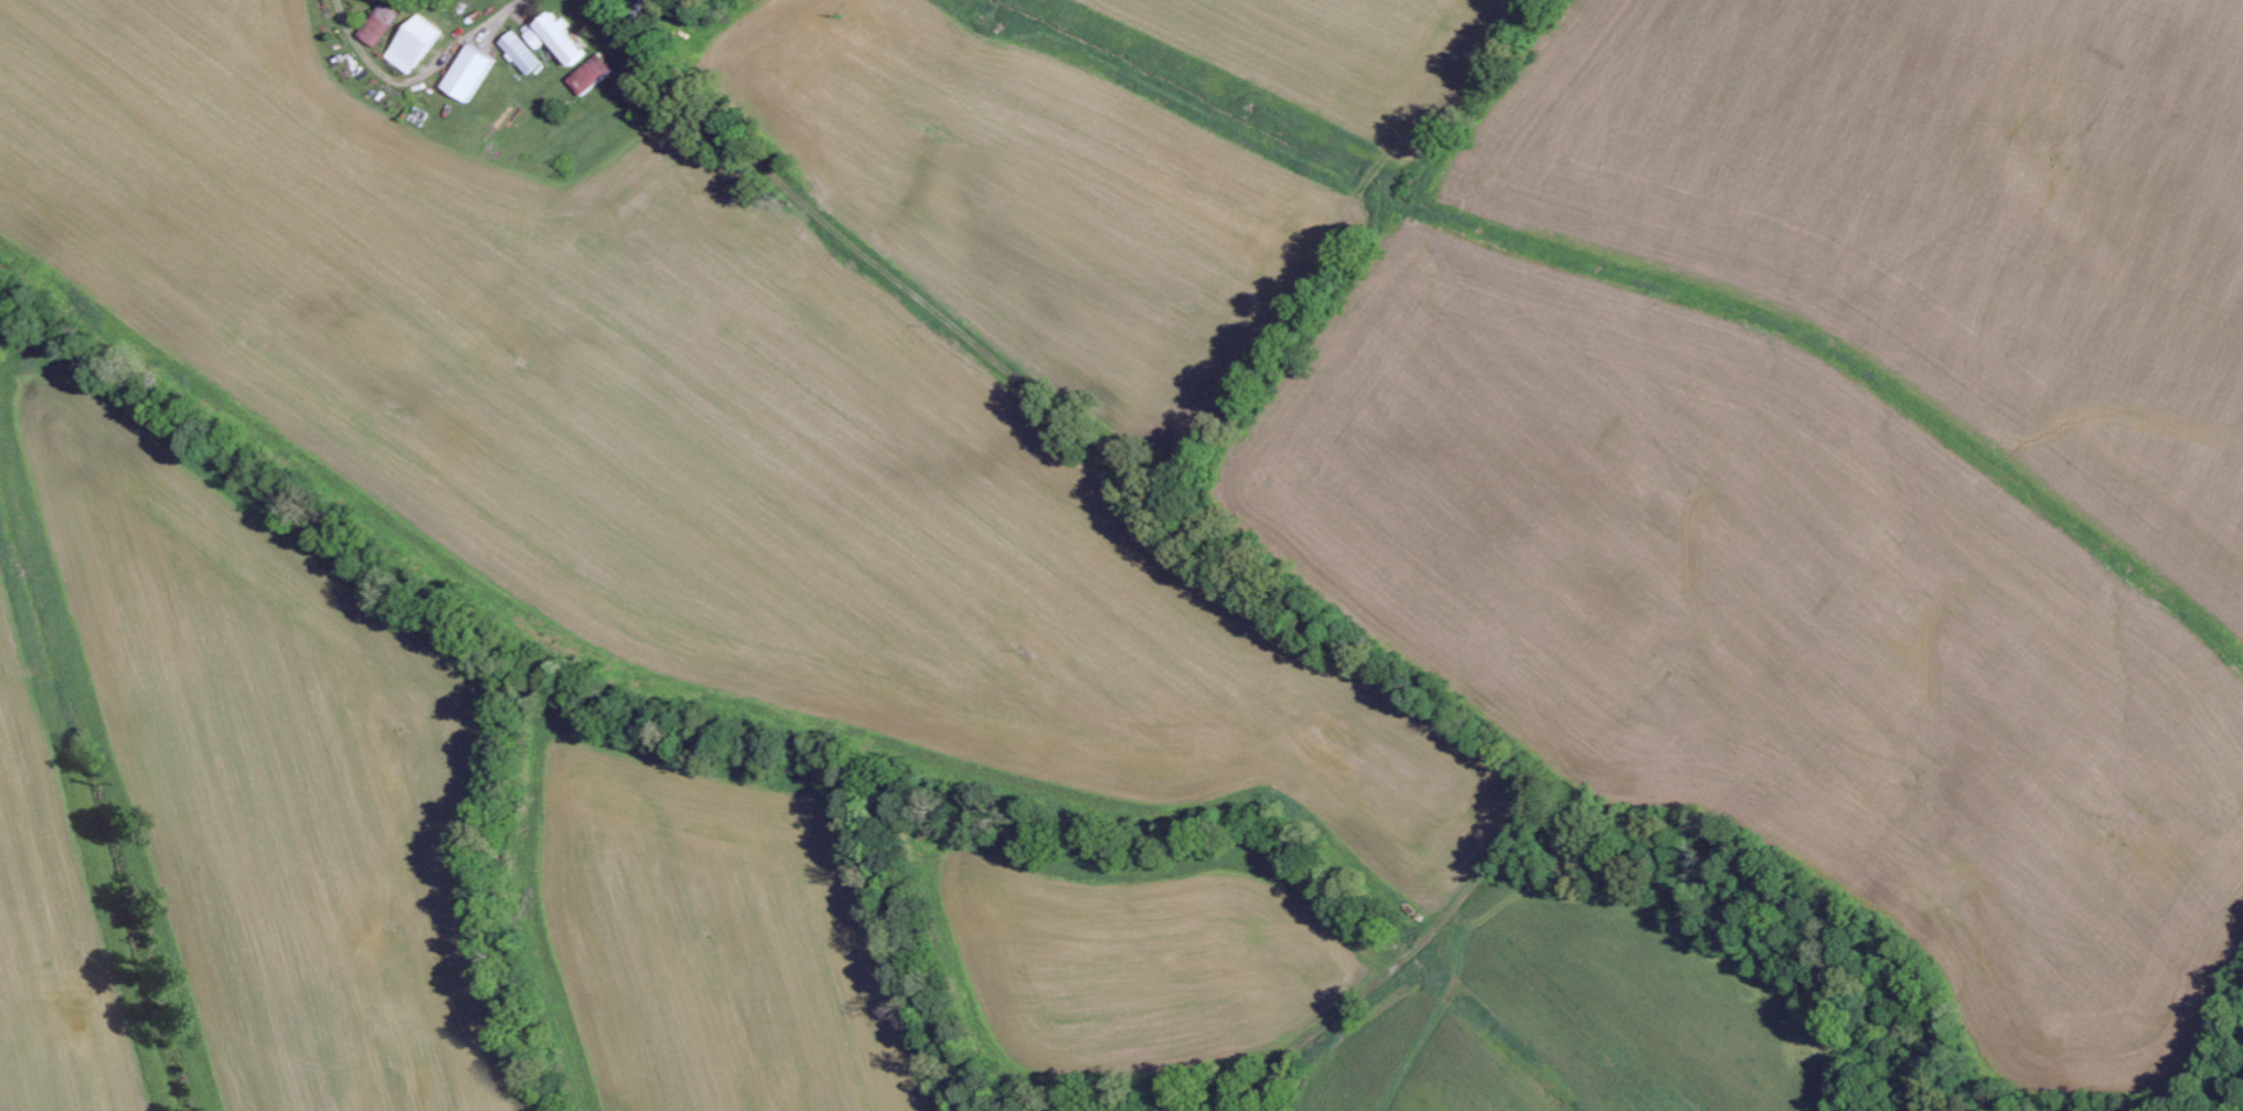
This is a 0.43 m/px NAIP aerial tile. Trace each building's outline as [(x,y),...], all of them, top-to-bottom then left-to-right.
[(543,50),(554,41),(576,68),(592,54),(555,9),(528,32),(543,50)] [(445,30),(420,13),(390,58),(415,75),(445,30)] [(505,42),(534,75),(548,62),(519,30),(505,42)] [(498,58),(471,44),(448,88),(474,103),(498,58)]
